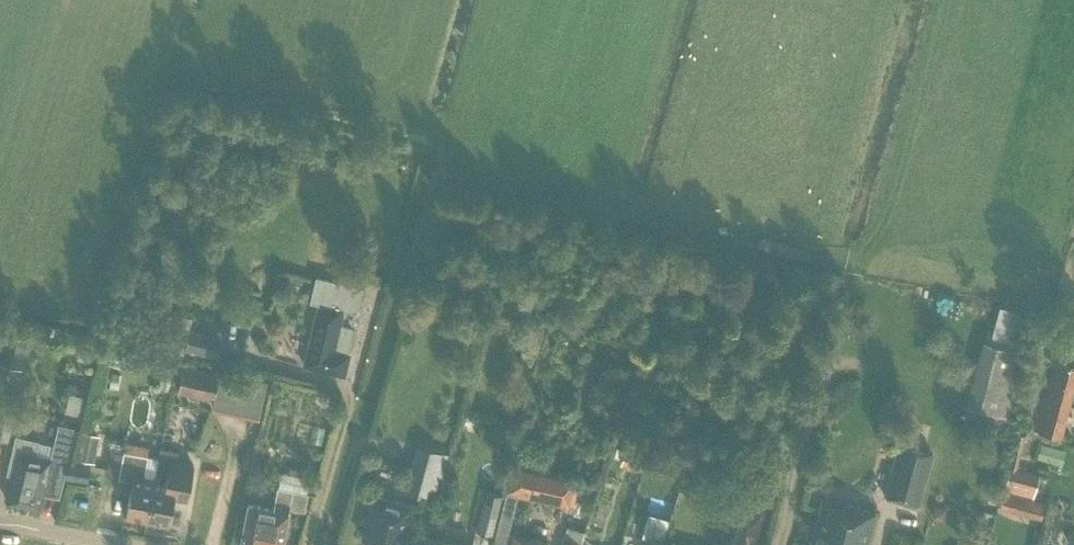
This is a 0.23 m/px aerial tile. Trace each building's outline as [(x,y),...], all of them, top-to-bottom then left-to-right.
[(345,374),(350,353),(348,353),(354,330),(340,326),(344,308),(356,311),(362,288),(317,278),(311,301),(320,303),(310,344),(305,365),(345,374)] [(998,324),(1018,332),(1029,302),(1009,295),(998,324)] [(984,341),(966,404),(974,406),(971,417),(1003,425),(1023,351),(1028,336),(994,327),(990,343),(984,341)] [(219,353),(223,334),(195,328),(191,347),(219,353)] [(1054,359),(1035,428),(1061,435),(1073,389),(1073,364),(1054,359)] [(213,399),(219,374),(185,366),(179,392),(213,399)] [(231,367),(225,393),(270,404),(277,379),(231,367)] [(90,401),(95,383),(81,379),(76,397),(90,401)] [(21,396),(3,391),(0,402),(0,438),(9,441),(21,396)] [(10,464),(17,466),(8,502),(41,509),(45,494),(60,497),(76,427),(60,424),(52,458),(35,455),(38,440),(16,436),(10,464)] [(94,462),(100,434),(82,431),(77,459),(94,462)] [(406,490),(437,498),(449,452),(418,444),(406,490)] [(920,504),(934,454),(899,444),(885,495),(920,504)] [(156,477),(148,521),(169,525),(176,488),(189,491),(194,464),(176,461),(178,449),(161,446),(159,458),(156,477)] [(627,448),(622,464),(635,468),(640,452),(627,448)] [(124,451),(120,477),(133,480),(126,516),(148,521),(156,477),(159,458),(148,455),(124,451)] [(257,458),(254,470),(266,473),(268,461),(257,458)] [(88,478),(90,467),(69,463),(67,475),(88,478)] [(1017,465),(1015,477),(1037,481),(1039,469),(1017,465)] [(511,470),(506,491),(518,494),(532,497),(568,505),(574,479),(538,471),(537,476),(511,470)] [(281,471),(274,508),(249,503),(241,544),(245,544),(262,544),(263,542),(279,544),(283,544),(290,507),(305,510),(308,493),(307,492),(310,477),(281,471)] [(493,533),(502,495),(487,491),(478,529),(493,533)] [(548,540),(513,533),(513,535),(509,534),(518,494),(506,491),(494,542),(511,544),(547,544),(548,540)] [(1000,506),(1014,509),(1018,495),(1004,492),(1000,506)] [(361,537),(376,541),(375,544),(402,544),(412,506),(373,495),(361,537)] [(810,544),(867,544),(876,511),(823,496),(810,544)] [(728,544),(756,544),(764,511),(738,505),(728,544)] [(669,518),(649,513),(643,536),(646,537),(644,544),(659,544),(660,541),(662,541),(669,518)] [(473,544),(439,538),(442,522),(434,521),(430,536),(428,535),(425,544),(473,544)] [(562,544),(581,544),(585,531),(568,526),(564,539),(562,544)]
